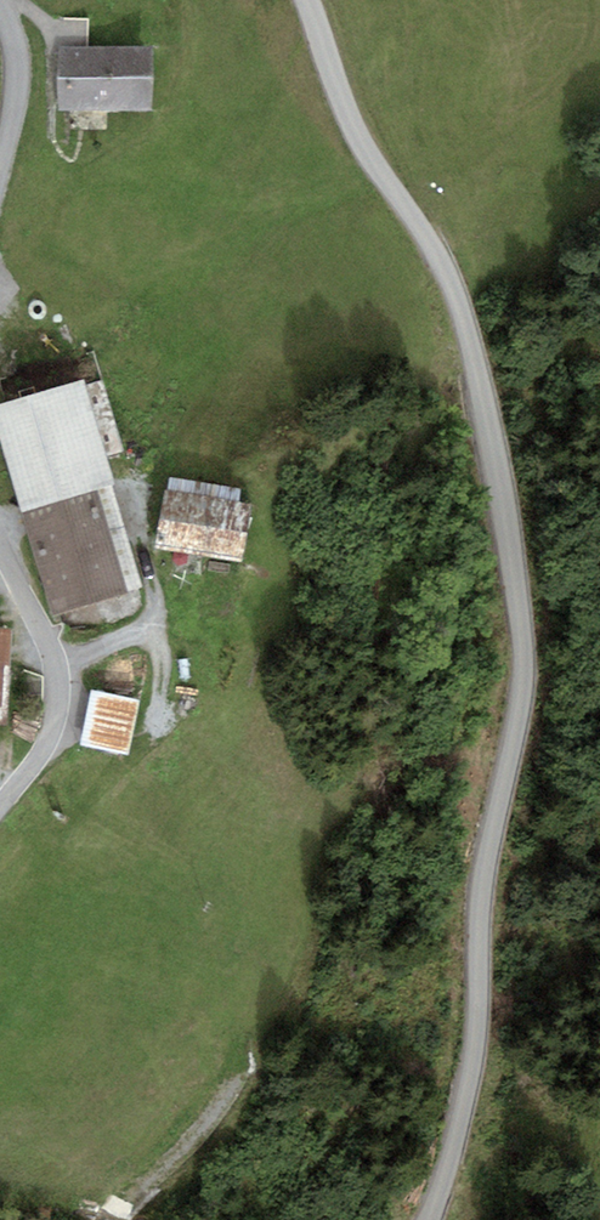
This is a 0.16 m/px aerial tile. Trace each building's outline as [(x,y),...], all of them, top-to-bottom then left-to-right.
[(133,55),(47,54),(46,113),(132,113),(133,55)] [(80,391),(4,414),(65,615),(125,597),(92,491),(109,486),(80,391)] [(246,504),(172,495),(165,551),(239,560),(246,504)] [(116,707),(75,699),(64,751),(105,759),(116,707)]
